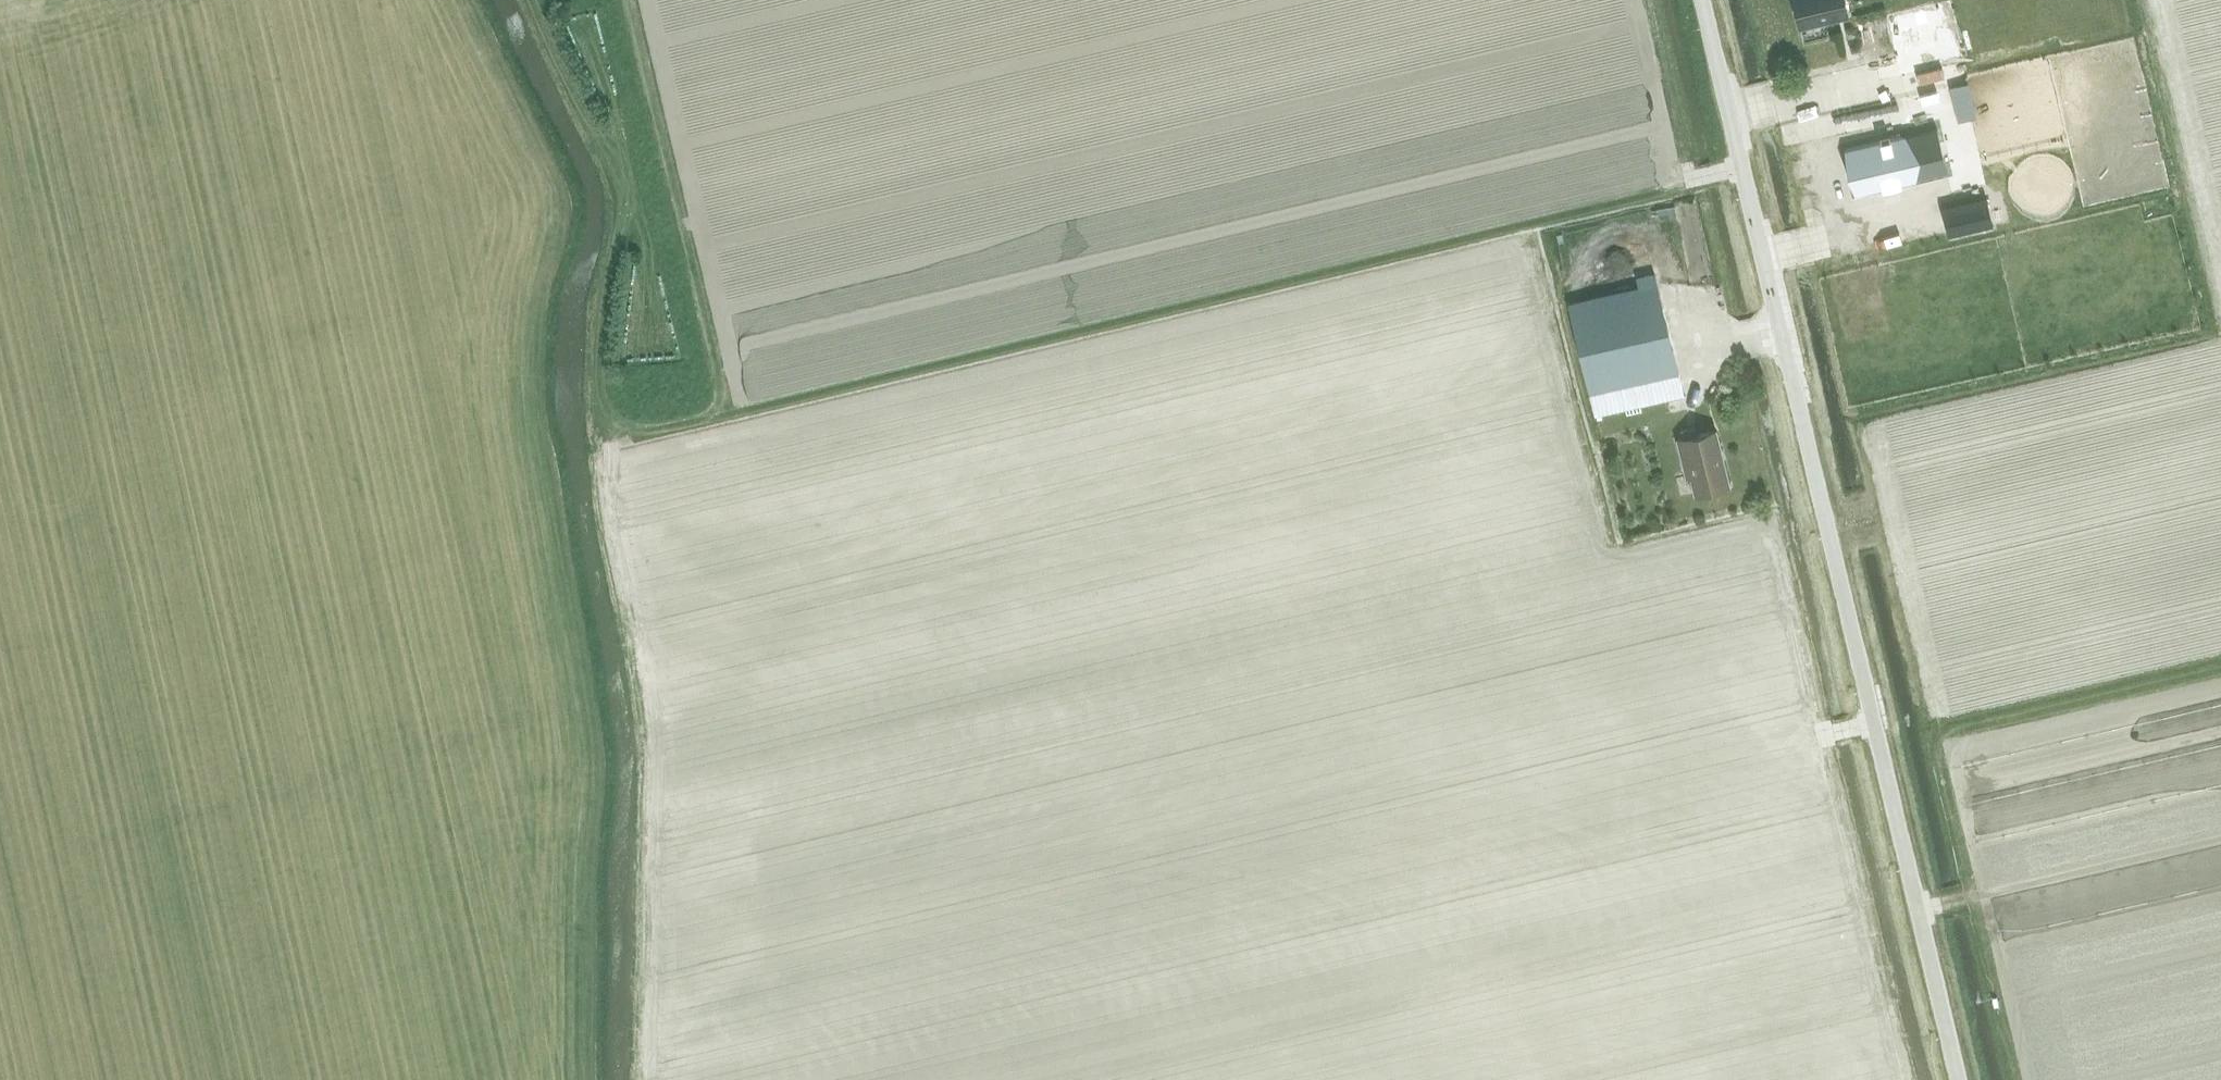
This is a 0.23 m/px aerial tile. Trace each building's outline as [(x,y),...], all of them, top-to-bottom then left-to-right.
[(1847,16),(1843,0),(1791,0),(1798,28),(1847,16)] [(1900,136),(1847,148),(1857,193),(1911,180),(1911,179),(1946,171),(1937,128),(1900,136)] [(1987,196),(1942,207),(1943,207),(1949,235),(1948,235),(1948,236),(1993,225),(1993,224),(1991,225),(1985,197),(1987,197),(1987,196)] [(1682,395),(1655,284),(1653,274),(1635,278),(1638,287),(1566,305),(1593,417),(1682,395)] [(1694,493),(1727,485),(1714,430),(1676,439),(1685,476),(1690,475),(1694,493)]
